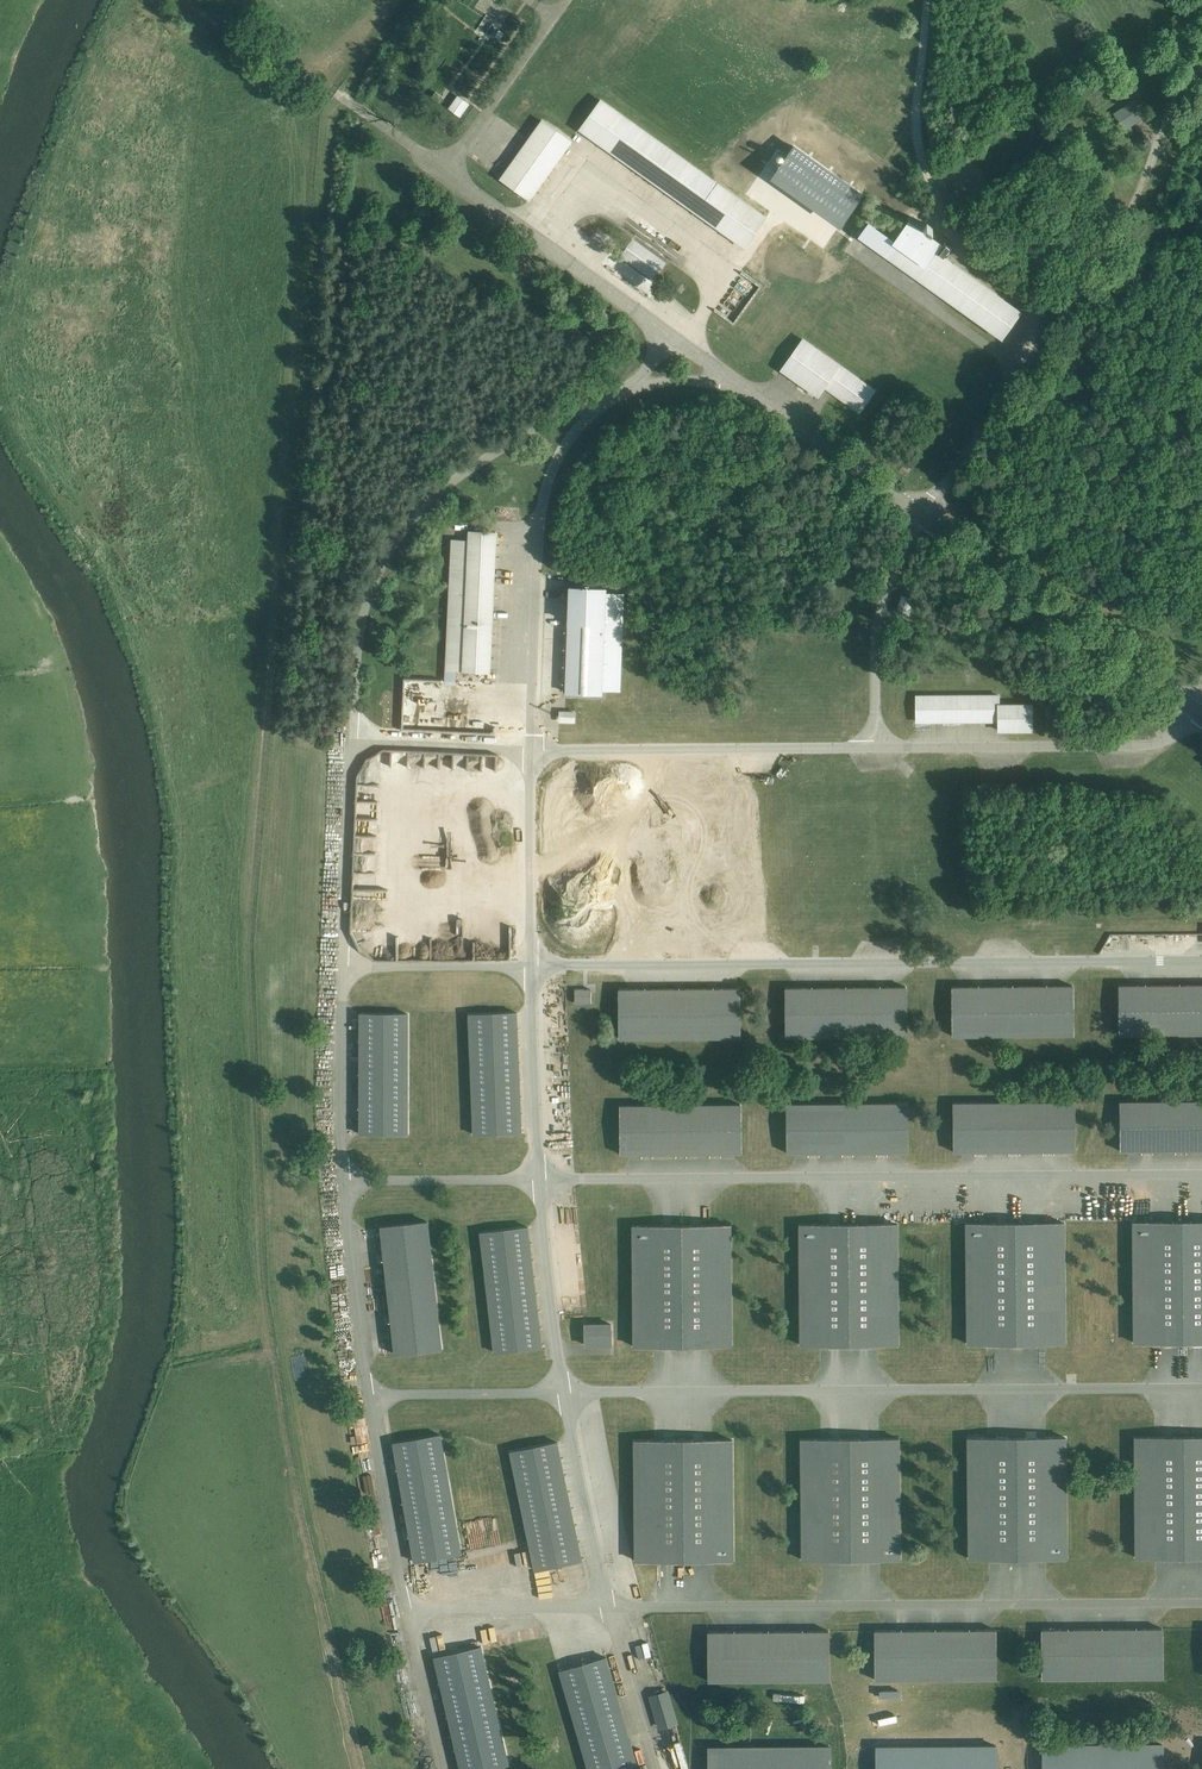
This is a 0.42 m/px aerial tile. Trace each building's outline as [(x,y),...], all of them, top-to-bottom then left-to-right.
[(1097,111),(1112,137),(1143,119),(1128,93),(1097,111)] [(472,104),(462,96),(453,108),(464,115),(472,104)] [(602,101),(582,129),(745,247),(766,218),(602,101)] [(573,141),(546,122),(505,179),(532,198),(573,141)] [(852,204),(794,161),(781,178),(839,221),(852,204)] [(937,251),(940,247),(909,225),(894,245),(887,256),(919,278),(937,251)] [(861,237),(887,256),(894,245),(868,227),(861,237)] [(674,244),(652,229),(644,241),(666,257),(674,244)] [(669,263),(636,240),(625,257),(658,280),(669,263)] [(1003,336),(1022,310),(937,251),(919,278),(1003,336)] [(842,365),(808,341),(787,370),(821,395),(829,384),(842,365)] [(875,389),(842,365),(829,384),(861,407),(875,389)] [(474,532),(474,541),(458,541),(454,662),(470,663),(469,671),(495,672),(499,533),(474,532)] [(605,693),(605,688),(624,688),(626,595),(609,594),(609,587),(572,586),(569,692),(605,693)] [(911,612),(912,593),(900,593),(900,611),(911,612)] [(1002,702),(1002,694),(918,695),(918,718),(1002,716),(1002,702)] [(1035,727),(1034,702),(1002,702),(1002,716),(1002,728),(1035,727)] [(577,722),(577,711),(563,711),(563,721),(577,722)] [(1121,984),(1121,1034),(1201,1034),(1201,984),(1121,984)] [(909,1036),(909,985),(789,986),(789,1036),(909,1036)] [(574,1000),(594,1001),(594,986),(574,986),(574,1000)] [(1073,1037),(1073,986),(953,986),(953,1037),(1073,1037)] [(745,1039),(745,988),(625,989),(625,1039),(745,1039)] [(476,1132),(527,1130),(522,1011),(471,1013),(476,1132)] [(362,1131),(412,1131),(412,1012),(362,1012),(362,1131)] [(1122,1100),(1122,1151),(1201,1151),(1201,1100),(1122,1100)] [(1075,1152),(1075,1101),(955,1102),(956,1152),(1075,1152)] [(745,1154),(745,1104),(625,1104),(626,1155),(745,1154)] [(911,1154),(911,1104),(792,1104),(792,1155),(911,1154)] [(1134,1218),(1135,1337),(1201,1337),(1201,1218),(1134,1218)] [(394,1347),(445,1342),(433,1224),(383,1229),(394,1347)] [(1066,1224),(969,1225),(970,1344),(1067,1343),(1066,1224)] [(492,1350),(543,1345),(531,1226),(481,1231),(492,1350)] [(732,1227),(633,1228),(635,1348),(734,1347),(732,1227)] [(899,1227),(803,1227),(804,1346),(900,1345),(899,1227)] [(612,1346),(613,1326),(587,1326),(588,1346),(612,1346)] [(1137,1435),(1138,1554),(1201,1553),(1201,1434),(1137,1435)] [(417,1562),(467,1553),(446,1436),(396,1445),(417,1562)] [(901,1437),(805,1437),(806,1556),(902,1555),(901,1437)] [(1069,1438),(969,1439),(970,1558),(1070,1557),(1069,1438)] [(534,1567),(584,1557),(561,1440),(511,1450),(534,1567)] [(733,1442),(637,1442),(638,1561),(734,1560),(733,1442)] [(492,1551),(492,1565),(516,1564),(515,1550),(492,1551)] [(998,1678),(997,1628),(878,1628),(878,1679),(998,1678)] [(832,1681),(832,1630),(712,1631),(712,1681),(832,1681)] [(1163,1680),(1162,1630),(1043,1630),(1043,1680),(1163,1680)] [(512,1765),(487,1648),(437,1659),(461,1768),(492,1768),(512,1765)] [(612,1658),(563,1673),(591,1768),(644,1768),(612,1658)] [(679,1720),(670,1691),(653,1696),(662,1725),(679,1720)] [(1164,1745),(1045,1745),(1045,1768),(1164,1768),(1164,1745)] [(831,1746),(712,1746),(712,1768),(831,1768),(831,1746)] [(997,1747),(878,1748),(878,1768),(997,1768),(997,1747)]
